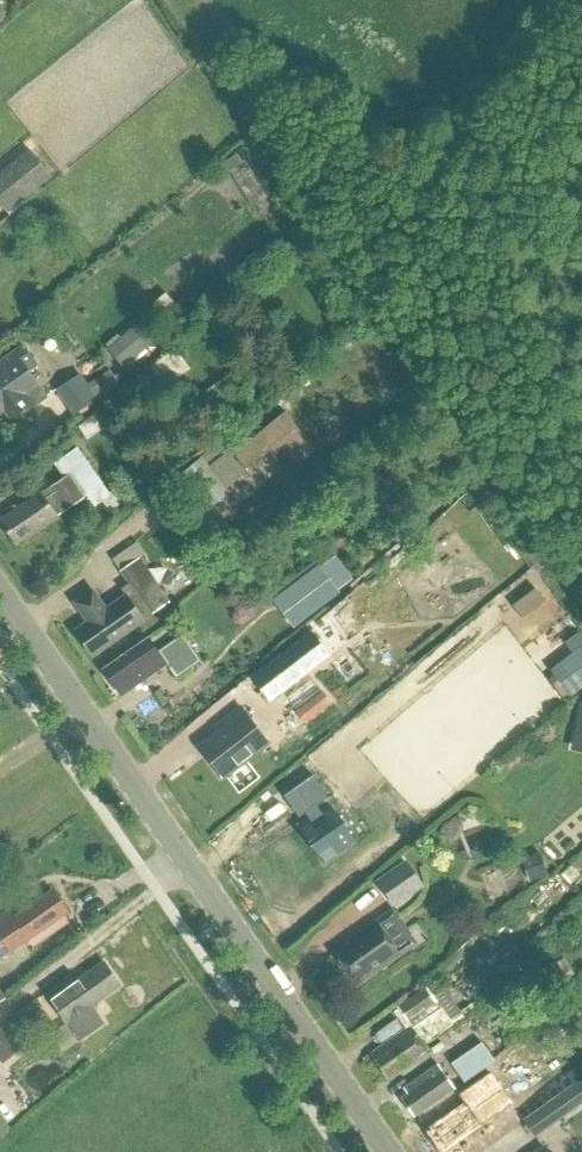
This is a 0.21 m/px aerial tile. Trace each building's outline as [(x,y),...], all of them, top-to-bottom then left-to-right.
[(6,212),(51,176),(32,152),(0,177),(0,204),(6,212)] [(109,343),(125,363),(161,332),(144,313),(109,343)] [(131,380),(147,398),(190,361),(174,342),(131,380)] [(26,349),(17,355),(16,353),(0,364),(0,412),(4,410),(12,421),(33,407),(26,395),(39,386),(29,371),(38,365),(26,349)] [(243,361),(204,388),(213,401),(252,375),(243,361)] [(82,376),(58,392),(74,416),(98,400),(96,397),(119,381),(112,371),(89,387),(82,376)] [(93,434),(114,422),(106,409),(85,420),(93,434)] [(285,412),(233,454),(246,469),(279,441),(297,464),(315,449),(285,412)] [(2,521),(17,544),(77,505),(78,506),(86,501),(84,498),(102,486),(79,450),(55,466),(64,479),(52,487),(56,493),(45,501),(41,495),(2,521)] [(188,475),(214,508),(234,492),(208,458),(188,475)] [(325,492),(337,504),(350,491),(338,479),(325,492)] [(76,603),(89,622),(76,631),(93,656),(170,602),(141,558),(122,572),(135,591),(107,610),(93,591),(76,603)] [(320,567),(289,591),(307,614),(338,591),(320,567)] [(311,630),(250,677),(270,702),(310,671),(330,656),(311,630)] [(552,671),(557,678),(568,692),(570,694),(581,685),(581,637),(580,635),(567,645),(574,654),(552,671)] [(104,669),(122,697),(168,666),(177,679),(202,662),(184,636),(158,654),(149,640),(104,669)] [(557,678),(551,683),(562,697),(568,692),(557,678)] [(296,710),(306,722),(336,699),(327,686),(296,710)] [(200,747),(226,780),(272,745),(242,707),(225,721),(228,725),(200,747)] [(313,776),(284,796),(299,817),(305,813),(309,819),(299,826),(325,863),(355,842),(329,805),(321,811),(316,805),(328,797),(313,776)] [(540,853),(522,859),(528,877),(545,871),(540,853)] [(520,880),(515,862),(493,869),(498,887),(520,880)] [(406,863),(379,882),(394,904),(421,885),(406,863)] [(31,936),(35,941),(40,937),(38,933),(73,908),(56,883),(15,912),(12,908),(0,916),(0,931),(13,949),(31,936)] [(335,953),(357,984),(398,955),(377,924),(335,953)] [(523,961),(511,946),(497,957),(509,972),(523,961)] [(557,963),(548,969),(557,981),(565,975),(567,979),(574,974),(564,958),(557,963)] [(120,985),(104,962),(49,1000),(65,1023),(68,1022),(80,1039),(103,1023),(91,1006),(120,985)] [(528,970),(502,992),(511,1003),(537,981),(528,970)] [(370,1051),(388,1076),(430,1045),(426,1040),(466,1012),(446,984),(435,992),(429,983),(400,1003),(413,1021),(370,1051)] [(571,999),(579,1010),(581,1008),(581,991),(571,999)] [(12,1020),(23,1033),(49,1011),(38,998),(12,1020)] [(0,1040),(0,1050),(10,1060),(29,1043),(14,1027),(0,1040)] [(453,1067),(466,1085),(495,1063),(482,1045),(453,1067)] [(408,1095),(403,1098),(417,1118),(457,1090),(440,1066),(405,1091),(408,1095)] [(423,1131),(438,1151),(443,1151),(512,1104),(490,1073),(459,1094),(464,1102),(423,1131)] [(523,1119),(535,1135),(563,1115),(551,1099),(523,1119)]
